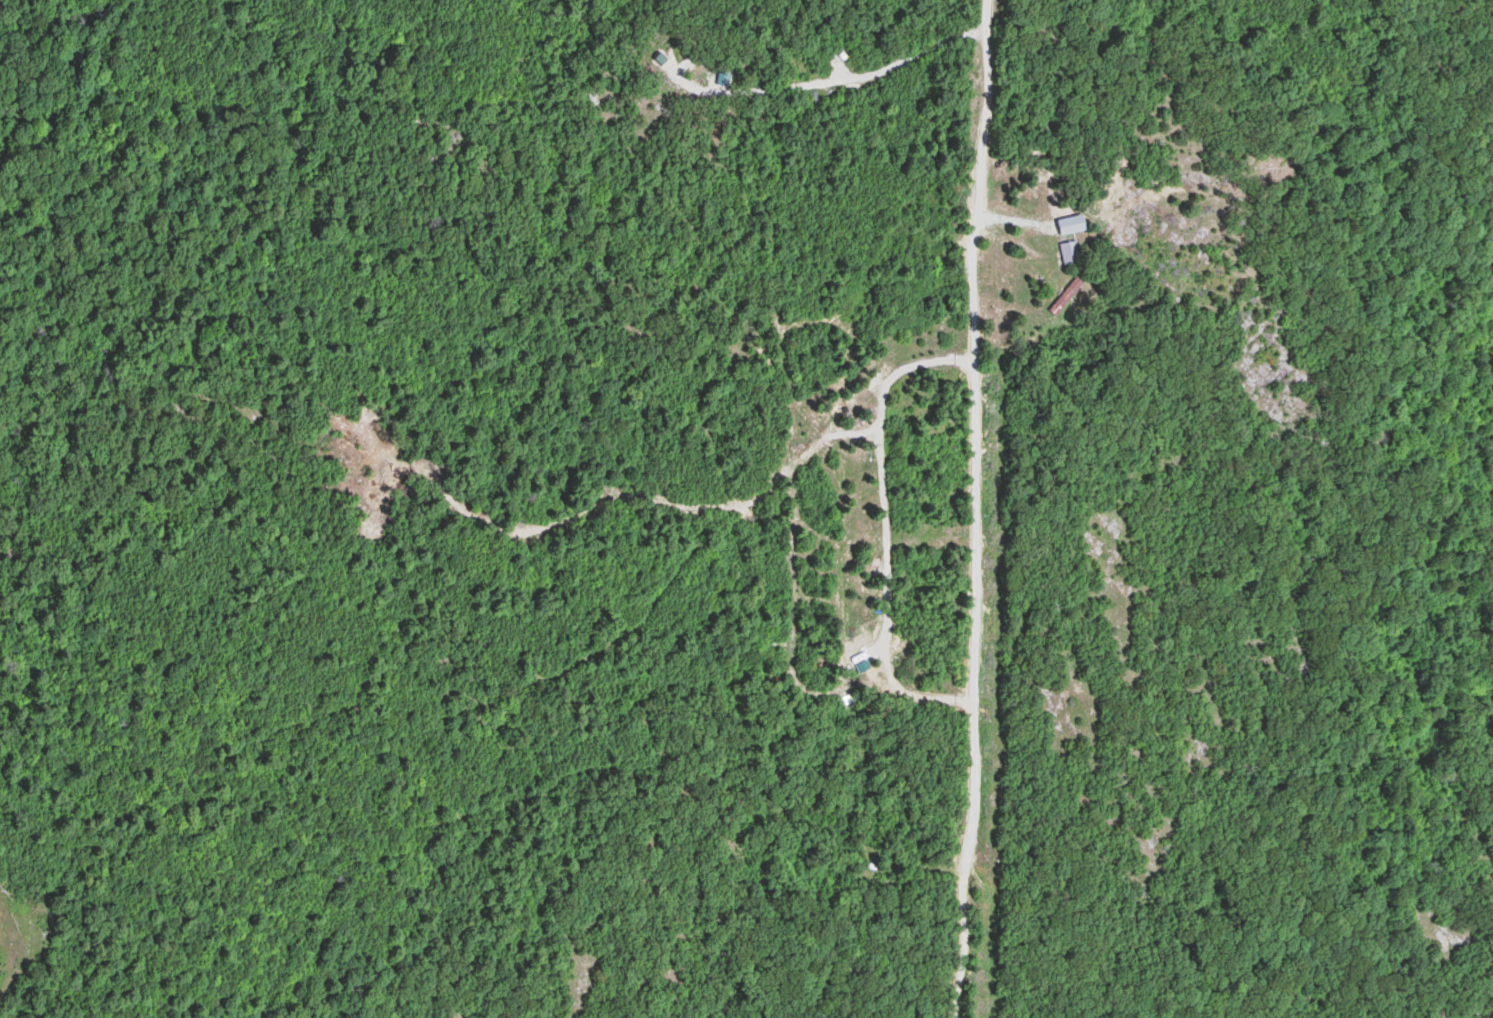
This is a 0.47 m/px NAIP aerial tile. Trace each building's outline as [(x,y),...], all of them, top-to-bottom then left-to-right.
[(1061,243),(1063,263),(1078,262),(1076,241),(1061,243)] [(1084,283),(1079,278),(1049,308),(1054,313),(1084,283)]
